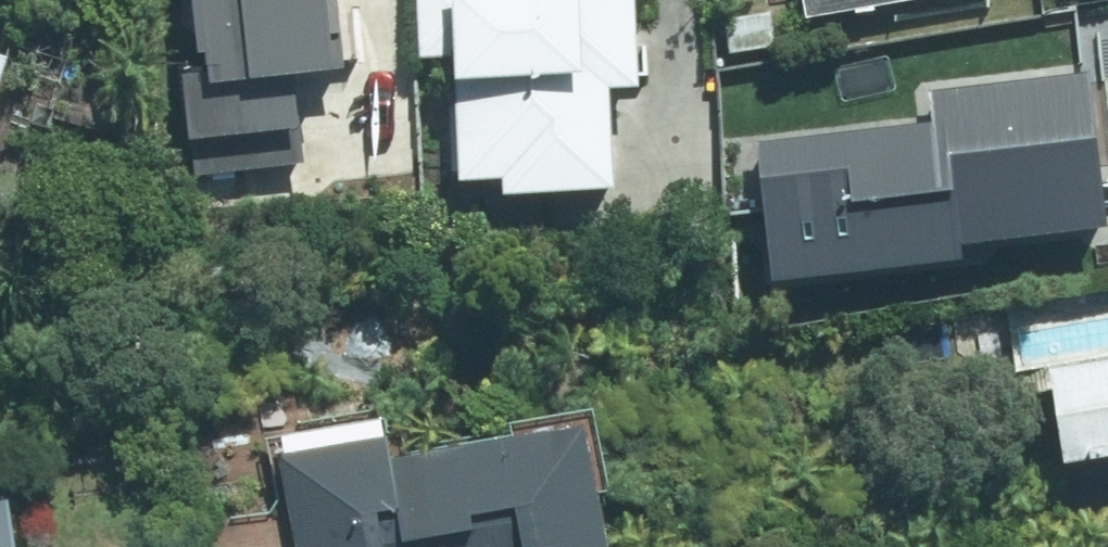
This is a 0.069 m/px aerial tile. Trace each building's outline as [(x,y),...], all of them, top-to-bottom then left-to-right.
[(221,72),(192,75),(205,172),(319,157),(306,63),(357,57),(349,0),(211,0),(221,72)] [(428,52),(468,50),(477,186),(631,177),(625,76),(647,75),(643,0),(425,0),(428,52)] [(818,11),(884,0),(816,0),(818,11)] [(14,53),(0,49),(0,102),(14,53)] [(776,285),(970,260),(969,249),(1107,231),(1107,218),(1089,67),(923,88),(927,124),(758,145),(776,285)] [(1088,452),(1107,448),(1107,360),(1073,366),(1088,452)] [(607,417),(412,450),(407,424),(287,444),(304,546),(630,546),(607,417)] [(19,495),(0,498),(0,546),(26,546),(19,495)]
